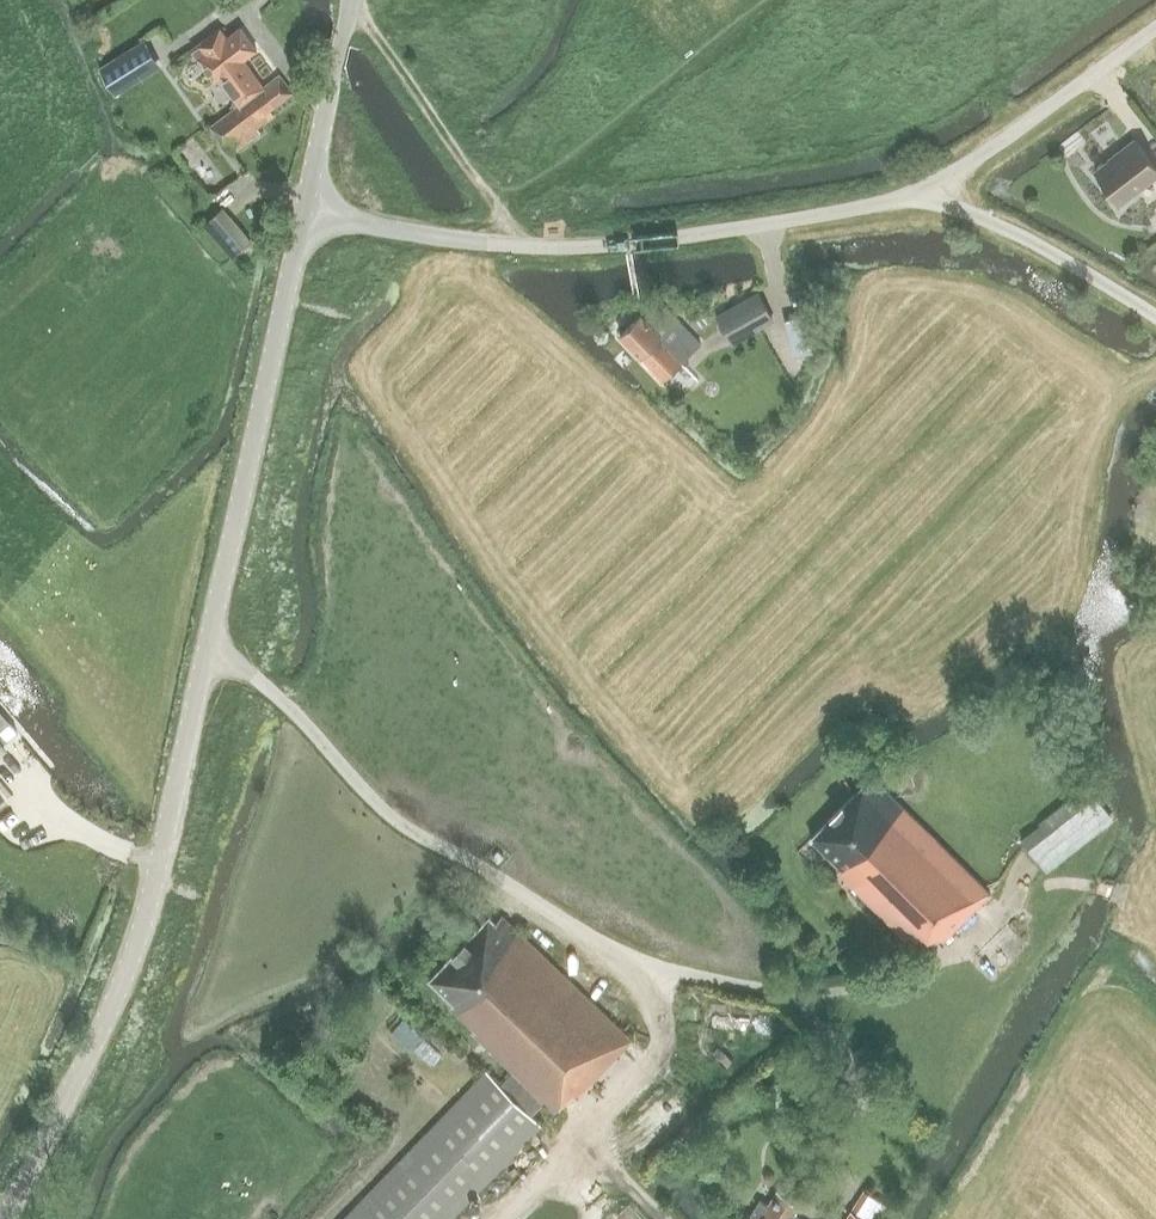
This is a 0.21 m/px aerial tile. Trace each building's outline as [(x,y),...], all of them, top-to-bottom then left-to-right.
[(227,38),(220,28),(192,48),(214,80),(220,75),(240,105),(211,126),(231,154),(260,132),(253,123),(294,93),(279,75),(263,87),(243,61),(257,51),(241,28),(227,38)] [(116,96),(162,67),(144,39),(98,68),(116,96)] [(1155,176),(1155,168),(1136,142),(1096,172),(1120,204),(1155,176)] [(231,258),(250,241),(222,208),(202,225),(231,258)] [(715,316),(732,345),(775,320),(757,291),(715,316)] [(664,381),(701,344),(656,298),(620,335),(664,381)] [(943,942),(990,894),(872,777),(811,839),(841,868),(837,872),(922,956),(939,939),(943,942)] [(1043,868),(1111,815),(1084,782),(1034,819),(1046,834),(1027,849),(1043,868)] [(501,916),(495,923),(490,917),(430,980),(454,1002),(451,1006),(476,1030),(473,1033),(514,1072),(500,1086),(487,1073),(345,1218),(451,1218),(541,1125),(531,1115),(544,1101),(555,1111),(573,1091),(578,1096),(631,1040),(501,916)] [(712,1162),(702,1170),(711,1181),(721,1173),(712,1162)] [(800,1206),(777,1191),(768,1206),(760,1201),(748,1218),(798,1218),(793,1216),(800,1206)] [(846,1218),(877,1218),(886,1205),(864,1191),(846,1218)]
